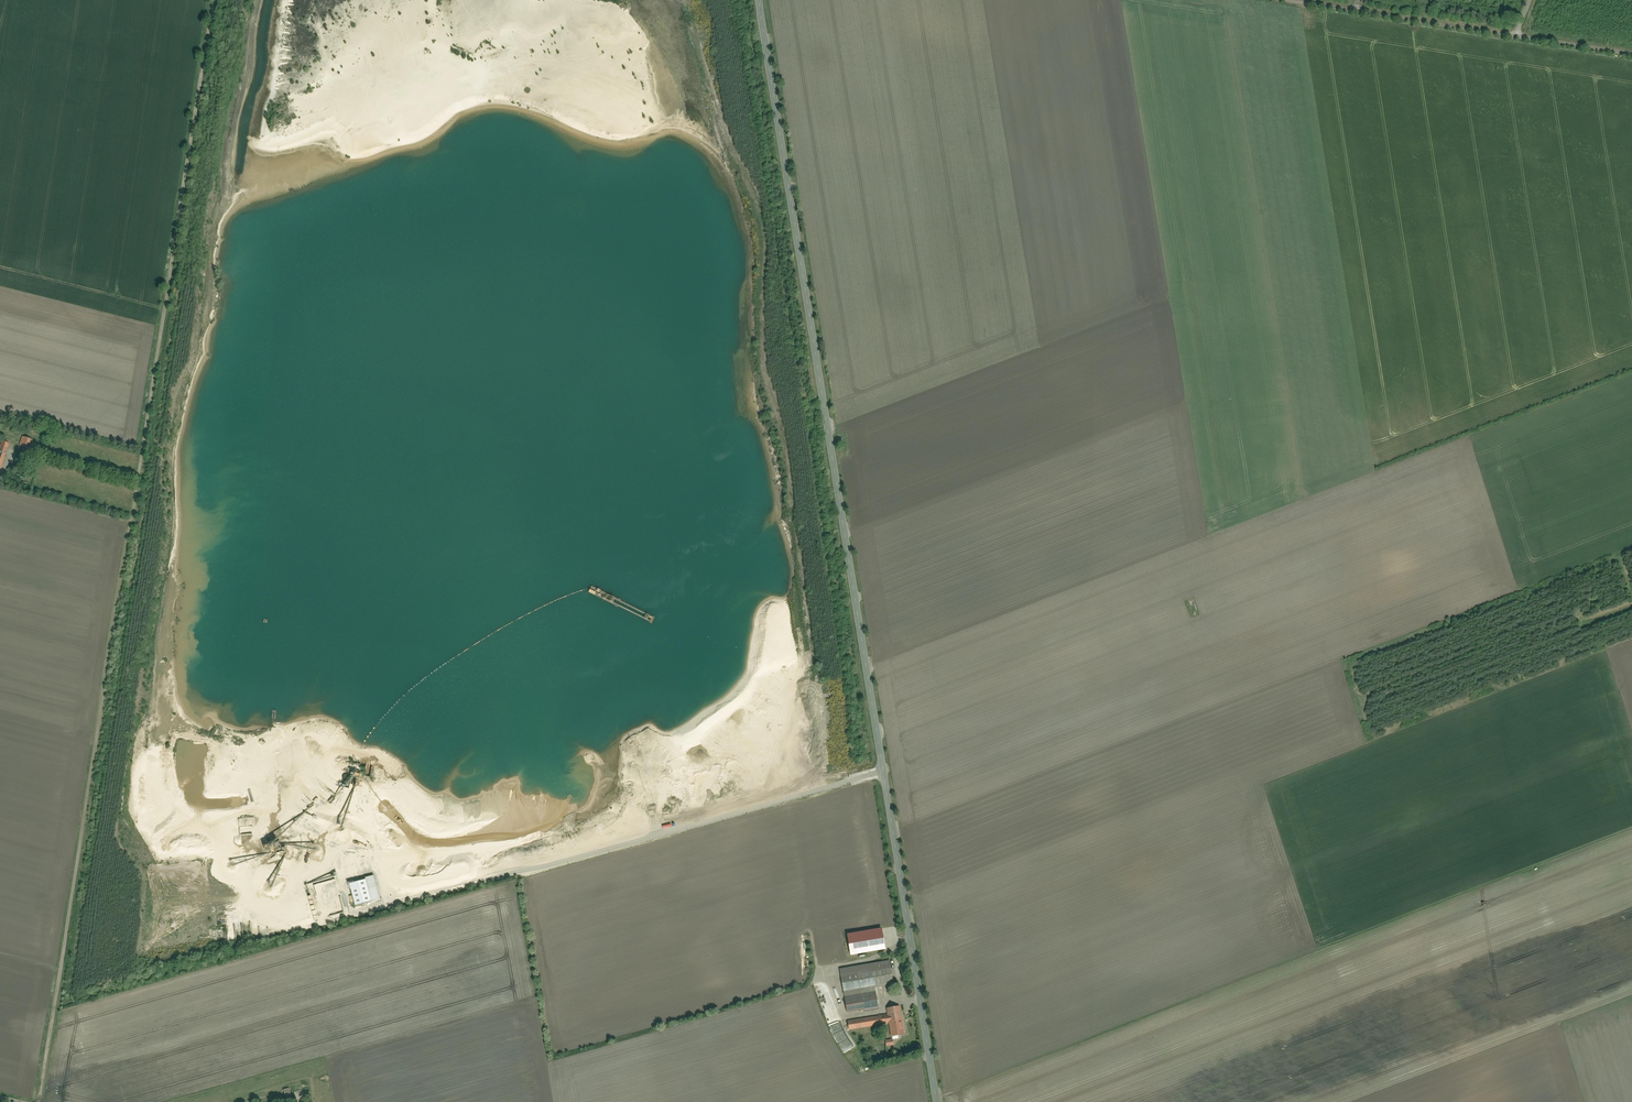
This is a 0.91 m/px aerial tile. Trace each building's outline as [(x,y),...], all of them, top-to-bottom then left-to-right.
[(23,437),(20,446),(32,450),(35,441),(23,437)] [(1,468),(9,445),(2,442),(0,449),(0,468),(1,468)] [(843,975),(846,993),(894,985),(891,967),(843,975)] [(863,996),(865,1009),(879,1008),(877,994),(863,996)] [(850,1030),(889,1025),(891,1038),(903,1037),(900,1008),(888,1009),(888,1015),(849,1020),(850,1030)]
